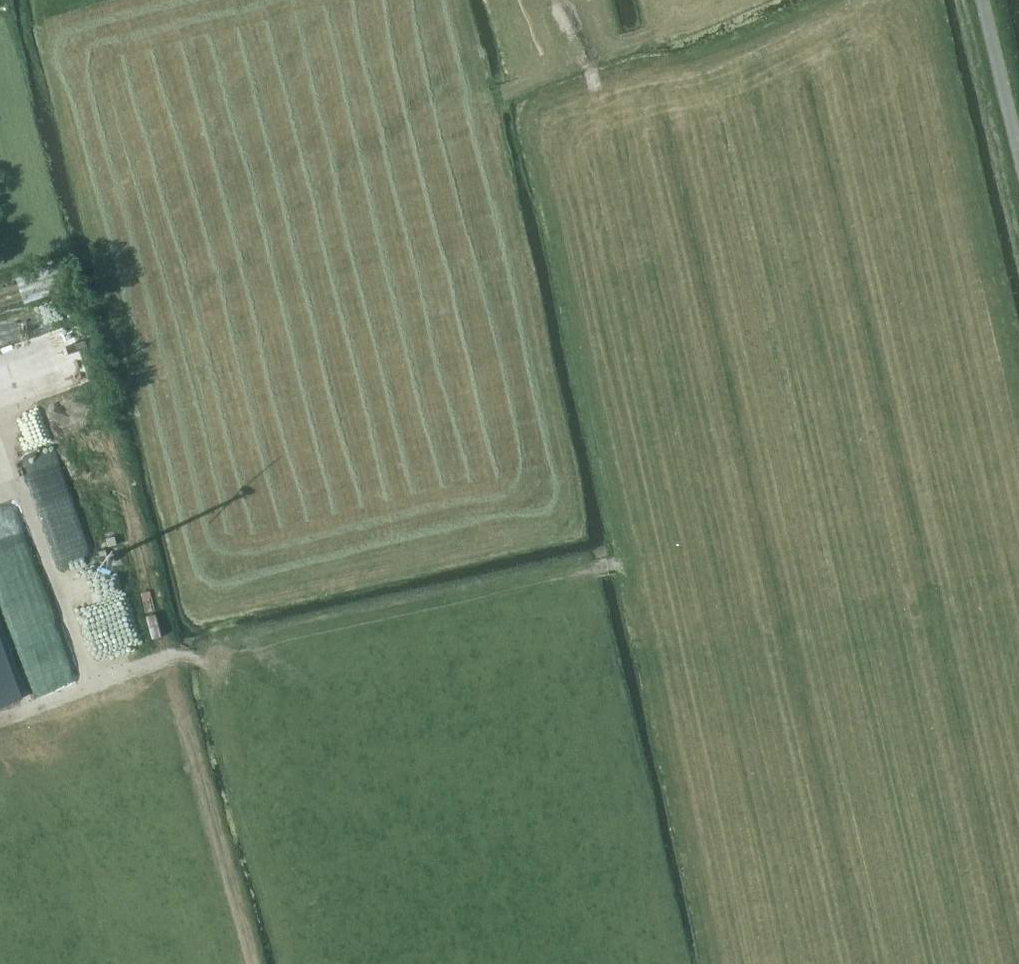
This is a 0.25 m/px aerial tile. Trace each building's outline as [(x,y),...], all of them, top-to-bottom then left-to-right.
[(39,280),(15,286),(18,299),(42,294),(39,280)] [(63,593),(83,649),(121,636),(101,579),(63,593)] [(19,698),(0,648),(0,705),(19,698)]
